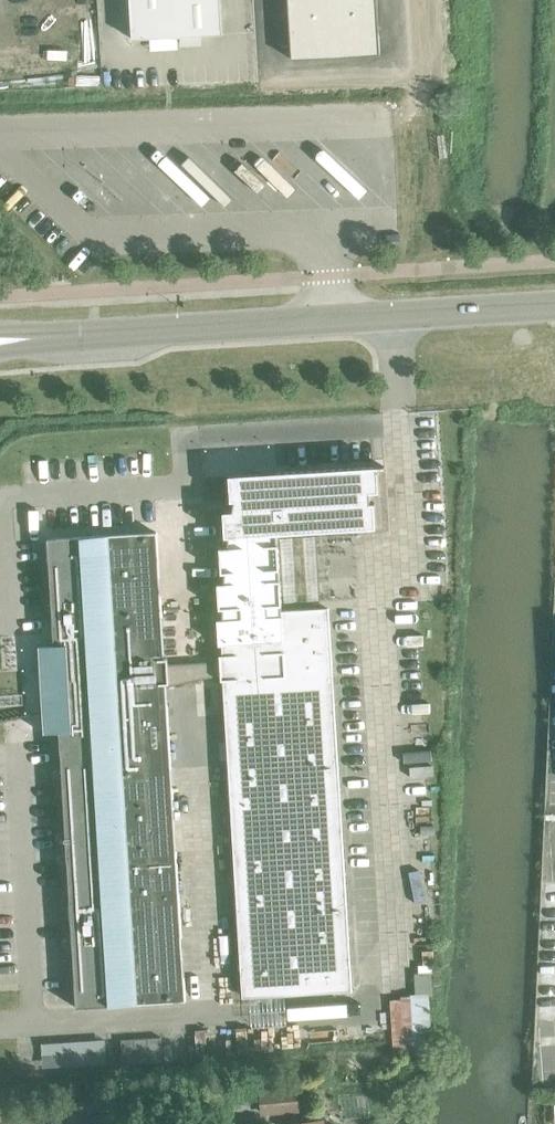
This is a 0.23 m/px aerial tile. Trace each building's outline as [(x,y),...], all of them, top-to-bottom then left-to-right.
[(132,39),(221,34),(219,0),(129,0),(132,39)] [(291,60),(380,55),(376,0),(288,0),(291,60)] [(56,691),(76,1008),(185,1001),(166,687),(220,676),(220,681),(222,681),(242,997),(351,991),(328,607),(281,610),(277,534),(376,528),(374,503),(370,503),(369,492),(379,492),(377,468),(384,468),(384,466),(274,473),(274,482),(260,483),(259,474),(228,476),(230,501),(234,501),(232,511),(223,512),(224,537),(228,537),(227,548),(219,548),(221,573),(224,573),(224,584),(217,584),(219,609),(222,609),(222,620),(217,620),(218,645),(228,644),(229,655),(219,656),(219,661),(167,664),(167,659),(164,659),(156,532),(47,539),(54,645),(38,646),(41,691),(56,691)] [(260,1093),(262,1113),(297,1110),(295,1090),(260,1093)]
